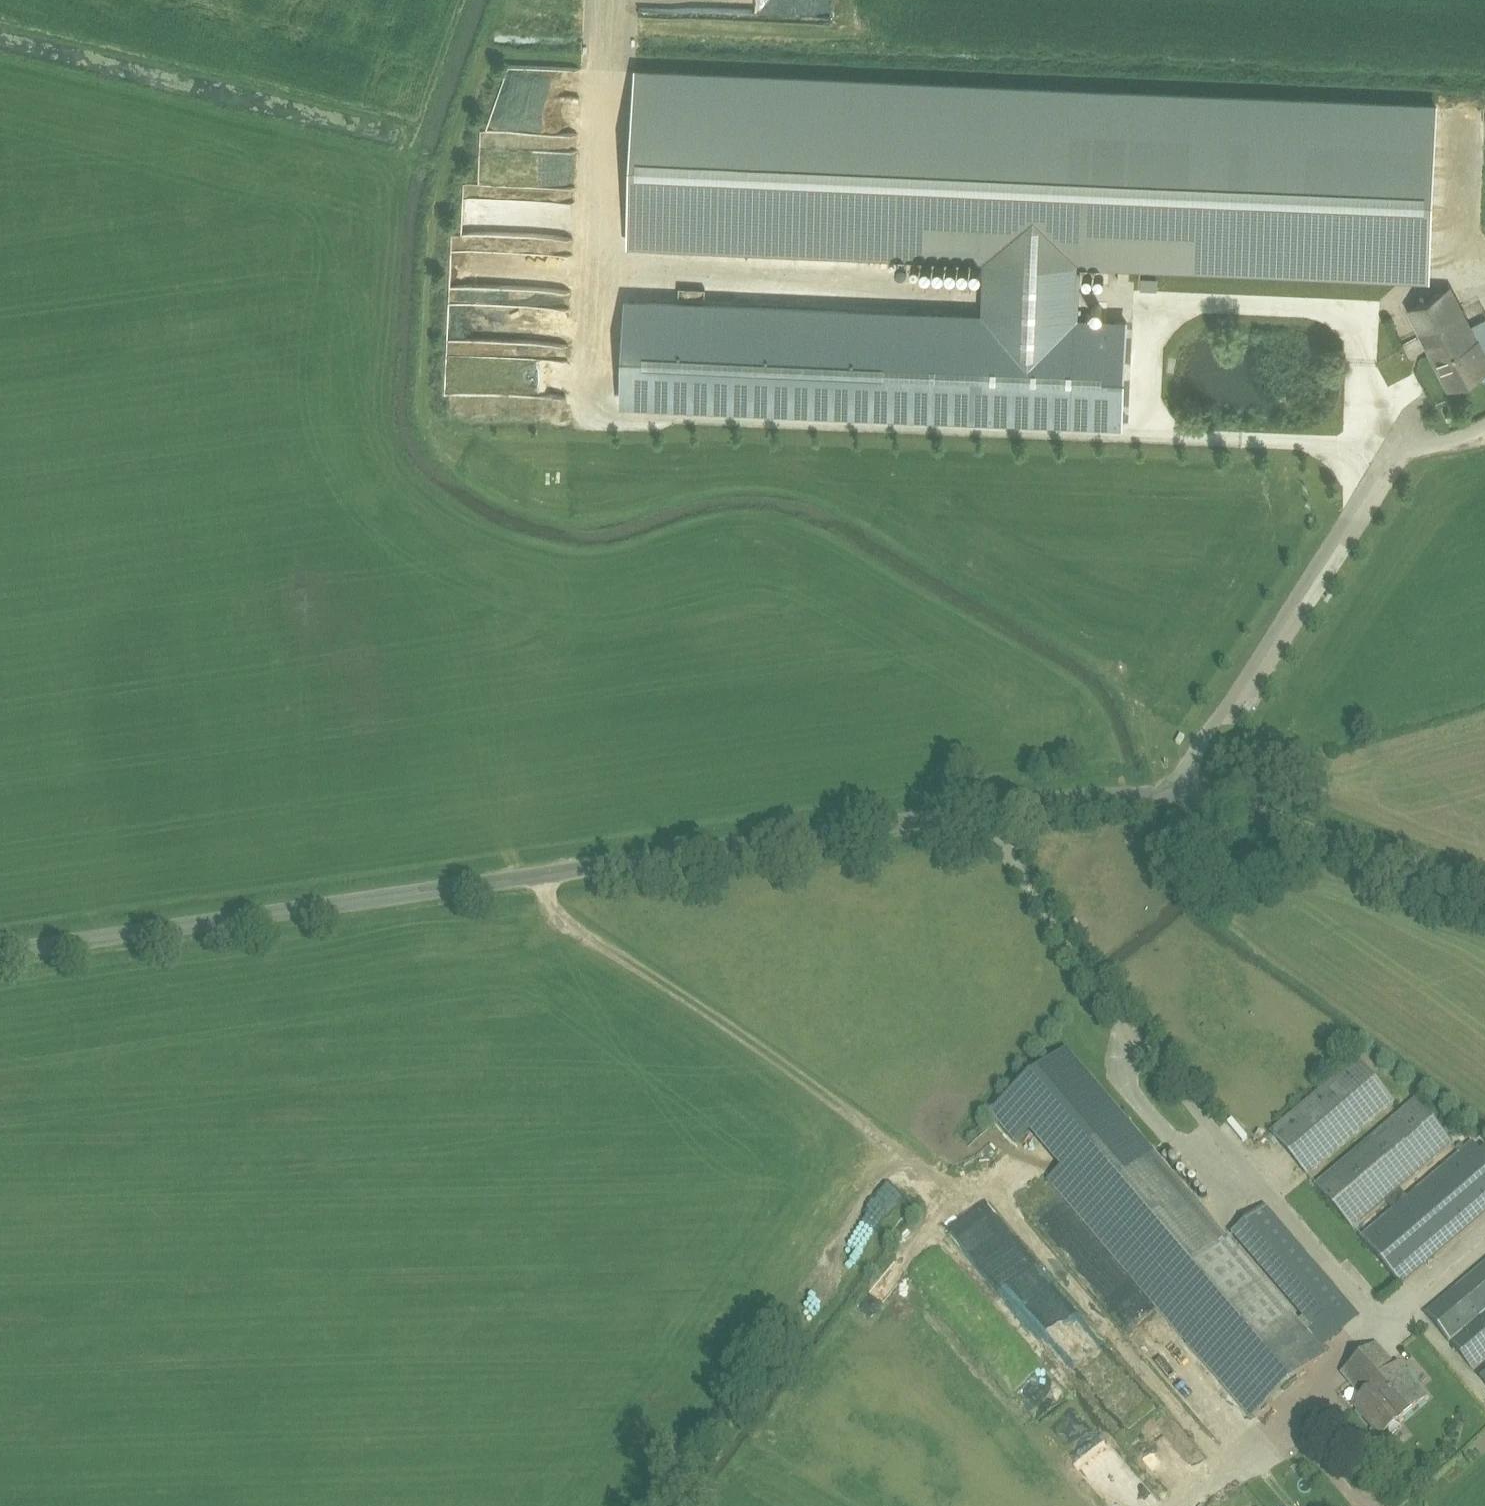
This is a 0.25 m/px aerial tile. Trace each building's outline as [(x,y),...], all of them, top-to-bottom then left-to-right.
[(635,73),(628,239),(1428,276),(1435,107),(635,73)] [(1077,261),(988,257),(986,316),(625,300),(621,402),(1123,423),(1127,322),(1108,321),(1108,317),(1086,316),(1086,320),(1075,320),(1077,261)] [(1484,333),(1484,316),(1472,323),(1451,282),(1407,305),(1447,385),(1484,366),(1484,350),(1478,337),(1484,333)] [(1051,1179),(1082,1215),(1156,1153),(1066,1049),(988,1116),(1015,1148),(1029,1137),(1059,1172),(1051,1179)] [(1356,1058),(1270,1132),(1308,1176),(1394,1102),(1356,1058)] [(1416,1099),(1316,1185),(1353,1228),(1453,1143),(1416,1099)] [(1359,1237),(1401,1285),(1484,1213),(1484,1157),(1473,1142),(1359,1237)] [(1156,1153),(1082,1215),(1154,1300),(1227,1237),(1156,1153)] [(1310,1312),(1298,1321),(1321,1348),(1359,1315),(1265,1205),(1238,1228),(1310,1312)] [(1227,1237),(1154,1300),(1253,1416),(1326,1354),(1321,1348),(1298,1321),(1227,1237)] [(1456,1288),(1484,1323),(1484,1263),(1456,1288)] [(1484,1359),(1484,1323),(1456,1288),(1425,1313),(1473,1369),(1484,1359)] [(1381,1436),(1428,1396),(1399,1361),(1395,1364),(1377,1343),(1343,1372),(1363,1396),(1354,1404),(1381,1436)] [(1097,1481),(1121,1463),(1102,1438),(1078,1456),(1097,1481)]
